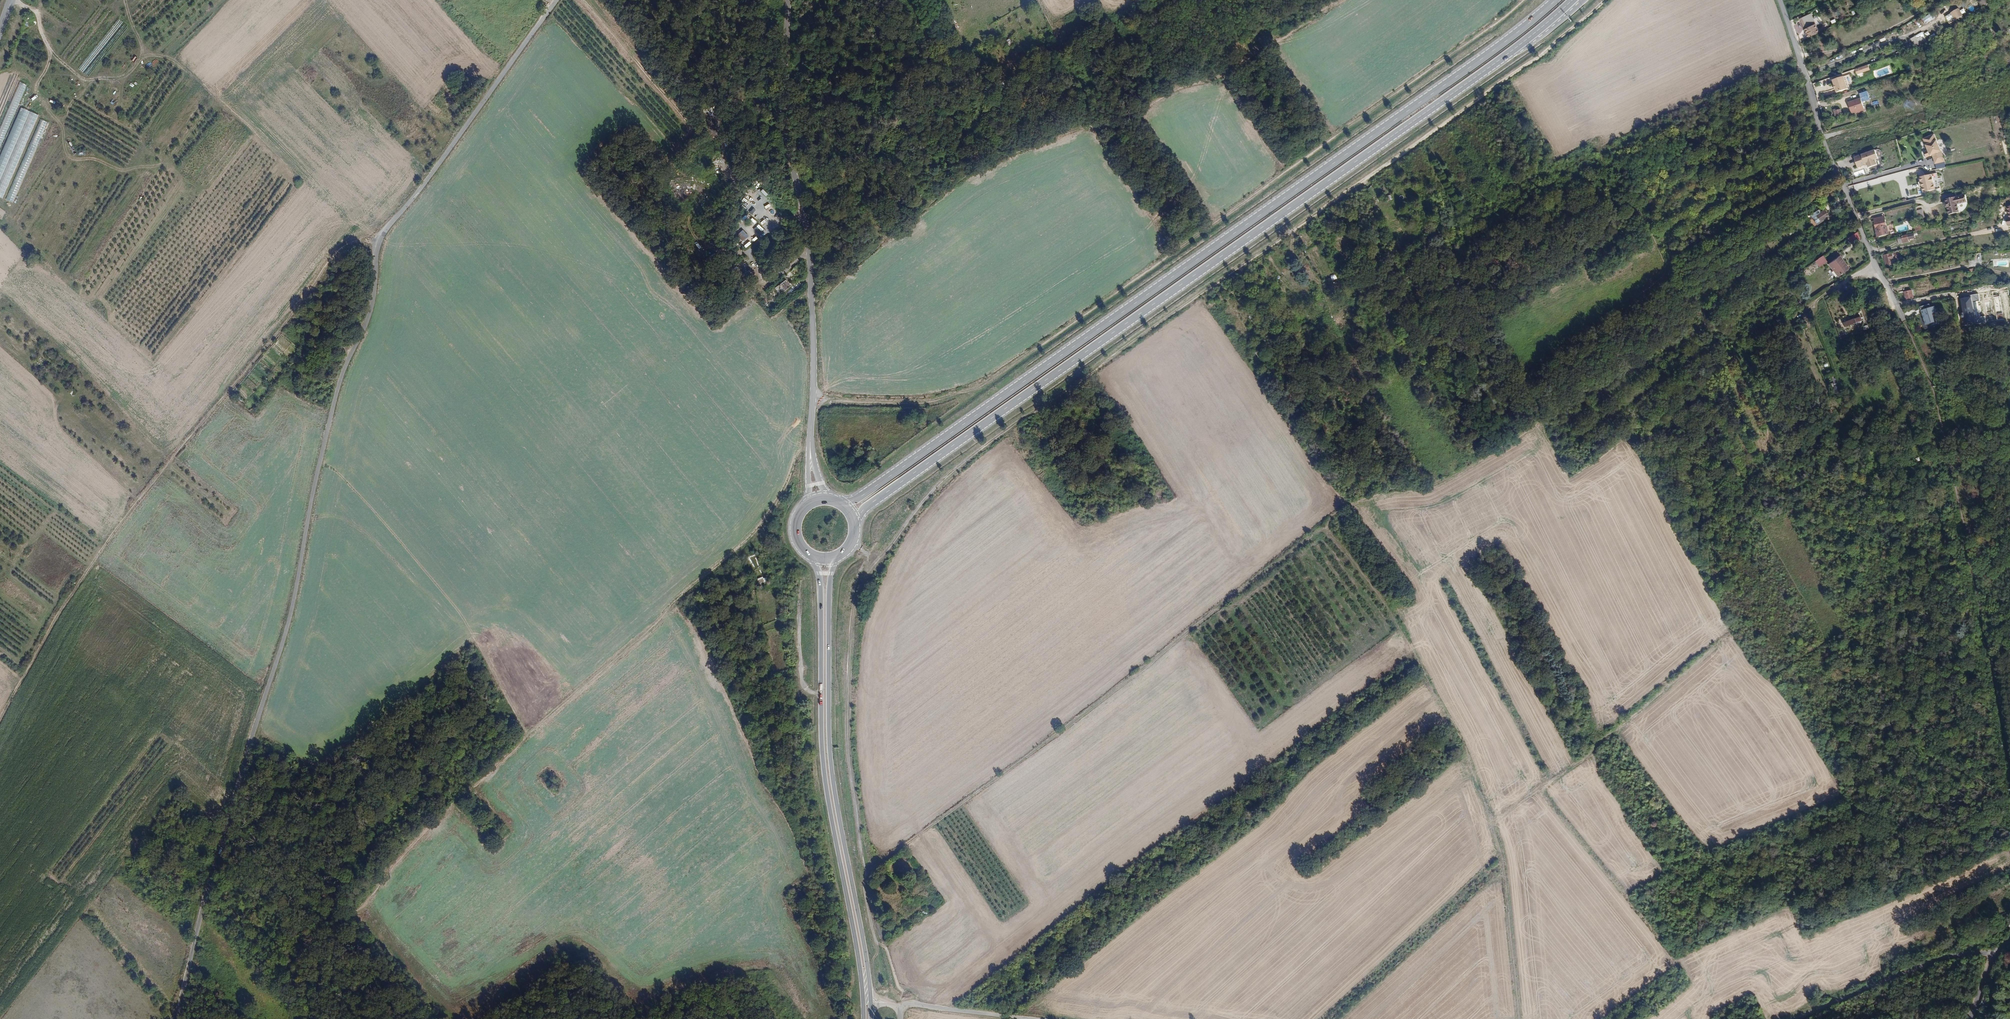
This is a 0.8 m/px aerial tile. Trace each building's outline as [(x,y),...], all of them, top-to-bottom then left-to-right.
[(1950,15),(1945,18),(1948,24),(1958,18),(1954,11),(1949,14),(1950,15)] [(1811,12),(1800,17),(1807,36),(1818,32),(1811,12)] [(1924,23),(1933,20),(1930,14),(1922,18),(1924,23)] [(1918,35),(1909,40),(1913,48),(1922,43),(1918,35)] [(1845,75),(1833,79),(1835,84),(1834,85),(1835,88),(1836,88),(1837,92),(1848,88),(1845,75)] [(25,84),(18,82),(0,128),(0,148),(25,84)] [(1847,103),(1851,116),(1865,111),(1860,98),(1847,103)] [(0,156),(0,197),(4,198),(37,114),(19,107),(0,156)] [(1843,115),(1841,108),(1836,110),(1836,109),(1833,110),(1835,116),(1836,115),(1837,117),(1843,115)] [(900,137),(897,133),(889,138),(892,143),(900,137)] [(1935,134),(1924,138),(1928,150),(1924,152),(1926,157),(1932,155),(1934,159),(1935,164),(1945,161),(1944,156),(1941,151),(1935,134)] [(1875,149),(1853,157),(1857,167),(1866,164),(1865,163),(1867,163),(1868,167),(1877,164),(1875,159),(1878,158),(1875,149)] [(1937,173),(1920,177),(1923,192),(1941,188),(1937,173)] [(1947,207),(1948,215),(1959,213),(1958,205),(1962,204),(1961,198),(1956,199),(1956,198),(1949,199),(1949,202),(1945,203),(1946,208),(1947,207)] [(752,208),(746,214),(749,217),(755,211),(752,208)] [(1810,215),(1815,225),(1827,217),(1823,210),(1818,213),(1816,210),(1810,215)] [(758,215),(755,218),(761,224),(764,221),(758,215)] [(1874,219),(1878,237),(1889,234),(1885,216),(1874,219)] [(743,230),(737,236),(744,241),(749,235),(743,230)] [(1850,237),(1853,243),(1861,238),(1859,231),(1850,237)] [(1915,240),(1914,234),(1901,236),(1901,237),(1897,238),(1898,245),(1909,243),(1909,241),(1915,240)] [(1893,253),(1884,255),(1886,266),(1893,265),(1892,259),(1894,258),(1893,253)] [(1816,260),(1819,266),(1828,261),(1824,255),(1816,260)] [(1829,264),(1838,277),(1849,269),(1839,256),(1829,264)] [(775,288),(780,294),(790,287),(785,281),(775,288)] [(1914,298),(1912,290),(1904,291),(1906,300),(1914,298)] [(1979,300),(1978,293),(1970,294),(1970,295),(1959,297),(1964,326),(1986,323),(1985,315),(1976,317),(1973,301),(1979,300)] [(1931,306),(1928,307),(1927,304),(1917,307),(1918,311),(1923,325),(1932,323),(1929,314),(1934,312),(1931,306)] [(1856,320),(1840,325),(1842,330),(1858,324),(1856,320)] [(1835,394),(1840,393),(1836,378),(1832,379),(1834,384),(1832,384),(1835,394)] [(766,585),(762,577),(752,581),(755,589),(766,585)] [(196,817),(191,812),(185,817),(191,823),(196,817)]
